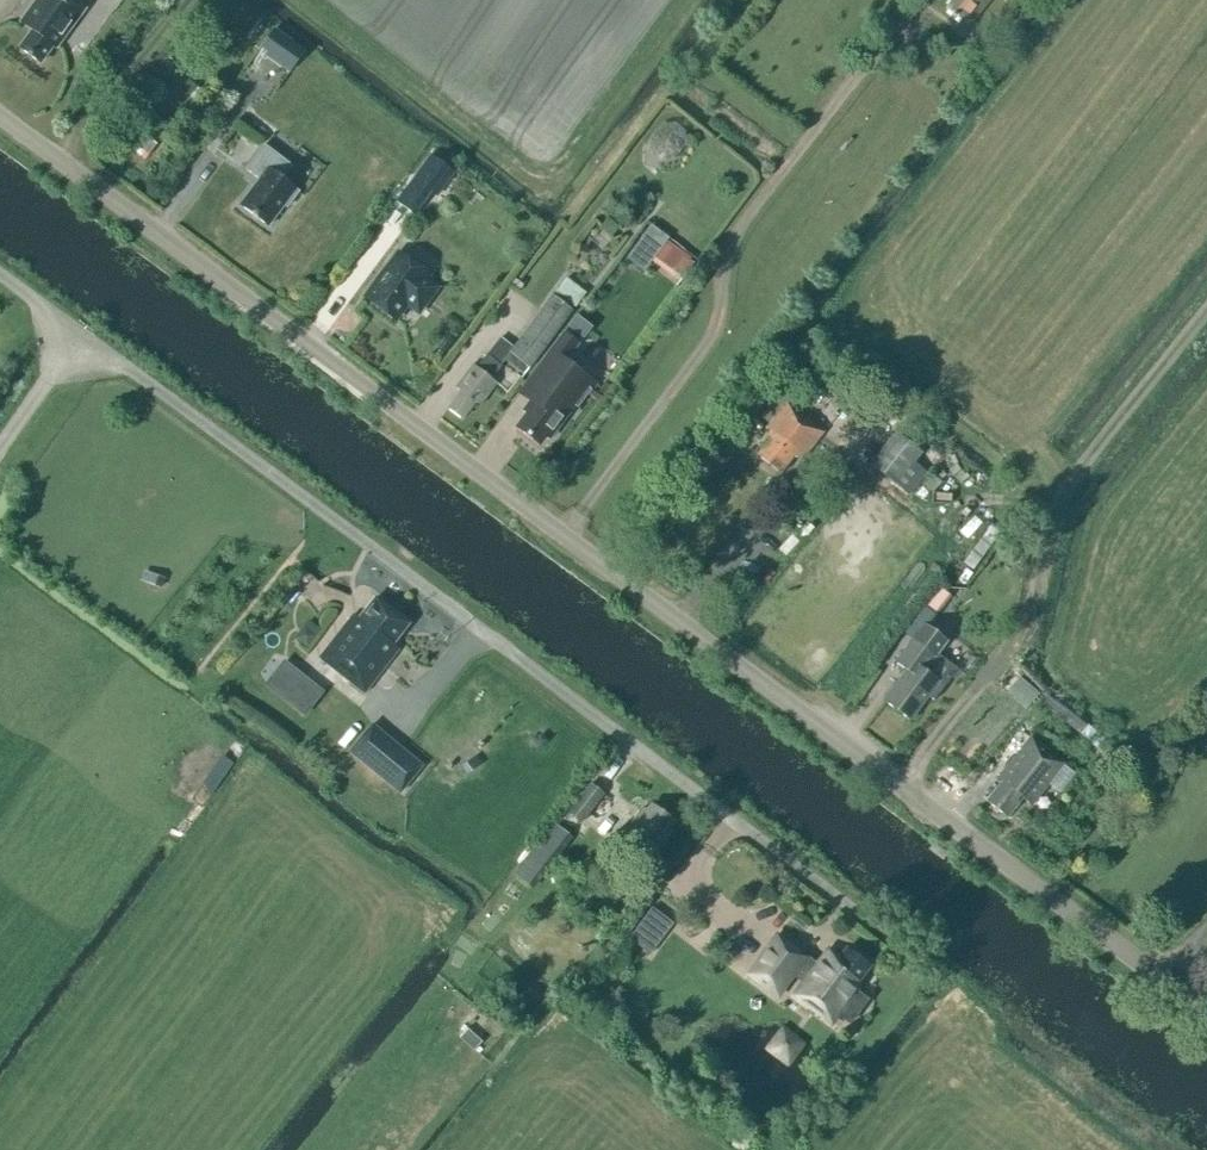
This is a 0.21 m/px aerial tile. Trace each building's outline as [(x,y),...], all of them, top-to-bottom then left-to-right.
[(84,9),(72,0),(38,0),(21,23),(33,31),(20,49),(40,63),(53,46),(56,48),(84,9)] [(947,9),(963,21),(967,16),(972,20),(989,0),(954,0),(947,9)] [(290,75),(306,53),(276,29),(258,51),(290,75)] [(154,164),(207,92),(190,78),(153,127),(162,133),(155,142),(145,134),(134,149),(154,164)] [(292,166),(279,156),(265,145),(246,170),(259,180),(240,206),(267,226),(284,205),(287,208),(298,192),(282,180),(292,166)] [(439,196),(456,173),(431,154),(397,200),(416,214),(433,192),(439,196)] [(693,263),(666,243),(667,241),(653,229),(643,241),(657,253),(651,261),(679,282),(693,263)] [(418,312),(436,289),(424,280),(428,276),(398,254),(365,298),(395,320),(407,304),(418,312)] [(556,291),(575,306),(586,292),(568,277),(556,291)] [(531,369),(574,313),(552,296),(513,347),(501,338),(477,369),(473,366),(456,388),(461,391),(447,409),(462,420),(475,402),(480,406),(496,384),(491,380),(511,354),(531,369)] [(574,416),(598,384),(568,360),(580,344),(563,332),(520,393),(532,401),(523,413),(527,416),(517,429),(538,445),(544,437),(549,441),(570,413),(574,416)] [(803,457),(822,432),(786,404),(808,376),(786,358),(743,411),(773,434),(757,455),(780,473),(796,452),(803,457)] [(909,495),(928,472),(915,461),(922,452),(895,430),(869,462),(909,495)] [(1003,532),(992,524),(963,563),(974,571),(1003,532)] [(952,599),(939,589),(924,607),(937,617),(952,599)] [(408,624),(375,599),(359,619),(354,615),(320,659),(352,683),(353,681),(366,692),(399,649),(392,645),(408,624)] [(934,701),(957,668),(938,654),(948,641),(924,624),(895,663),(907,672),(884,702),(909,721),(927,696),(934,701)] [(298,710),(317,686),(294,667),(275,691),(298,710)] [(1018,718),(1039,694),(1015,673),(994,698),(1018,718)] [(348,752),(400,795),(424,766),(372,723),(348,752)] [(1031,805),(1064,764),(1031,738),(998,779),(1002,782),(987,801),(1007,817),(1022,798),(1031,805)] [(217,790),(230,759),(218,754),(205,785),(217,790)] [(583,824),(605,795),(592,784),(568,813),(583,824)] [(671,821),(652,807),(648,813),(643,809),(625,832),(627,834),(616,848),(642,867),(653,853),(654,854),(672,831),(667,826),(671,821)] [(531,889),(569,841),(555,830),(518,879),(531,889)] [(673,923),(651,907),(628,939),(650,955),(673,923)] [(867,1000),(855,991),(856,990),(853,988),(870,966),(847,949),(836,964),(825,956),(816,969),(804,960),(806,958),(777,937),(748,975),(777,997),(793,976),(804,984),(801,988),(837,1015),(838,1014),(850,1023),(867,1000)] [(474,1051),(482,1042),(468,1029),(460,1038),(474,1051)] [(788,1063),(803,1044),(783,1029),(769,1048),(788,1063)]
